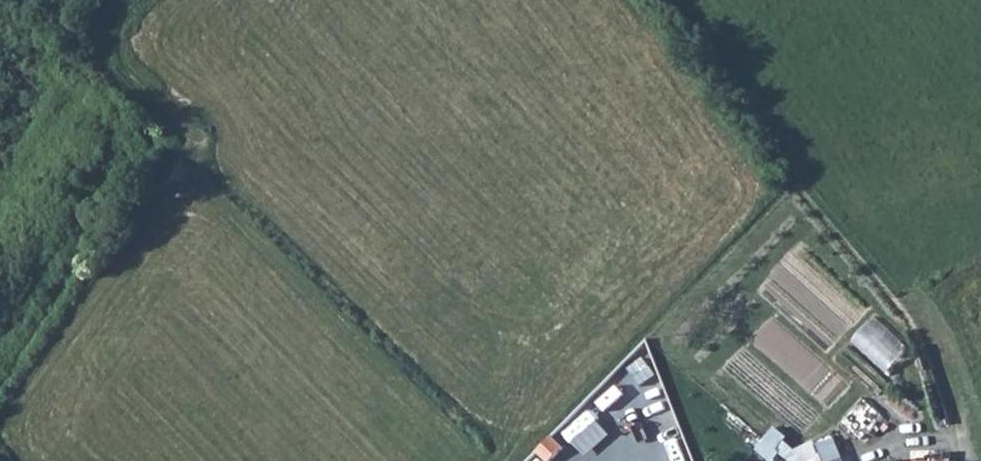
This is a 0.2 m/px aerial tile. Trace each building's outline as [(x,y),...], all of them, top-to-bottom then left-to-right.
[(848,417),(870,446),(895,427),(872,398),(848,417)] [(804,460),(848,460),(836,433),(799,449),(804,460)]
